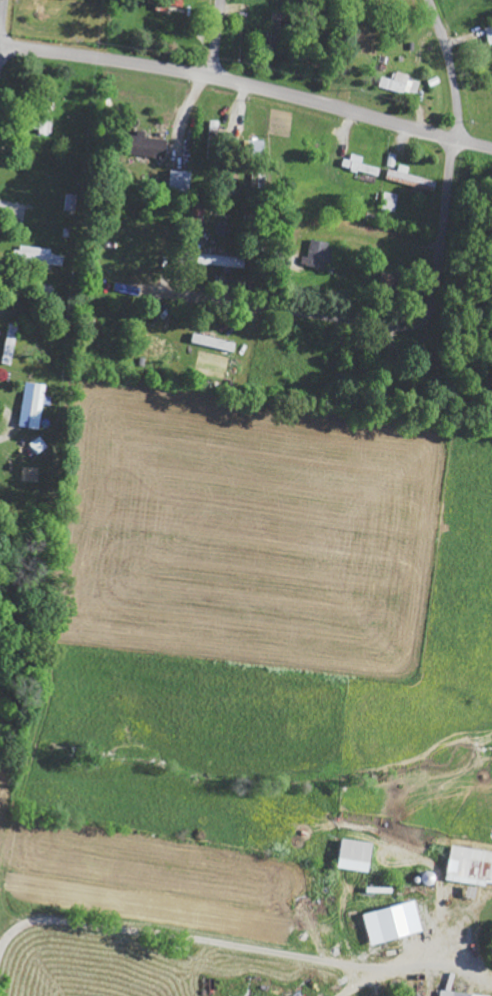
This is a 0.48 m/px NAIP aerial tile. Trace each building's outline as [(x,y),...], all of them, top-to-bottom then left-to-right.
[(419,94),(420,81),(410,80),(411,74),(394,72),(393,79),(382,78),(380,89),(419,94)] [(221,120),(210,120),(208,160),(219,160),(221,120)] [(149,132),(140,131),(136,155),(167,160),(170,141),(148,137),(149,132)] [(344,158),(342,167),(379,176),(381,168),(363,163),(365,156),(353,153),(352,160),(344,158)] [(408,174),(409,167),(399,164),(397,171),(386,168),(384,179),(435,192),(438,181),(408,174)] [(171,188),(192,190),(194,172),(173,170),(171,188)] [(398,194),(384,192),(381,209),(395,212),(398,194)] [(65,210),(78,211),(79,195),(67,194),(65,210)] [(328,271),(334,246),(312,240),(306,265),(328,271)] [(53,248),(21,247),(20,261),(66,263),(66,256),(53,255),(53,248)] [(247,267),(247,257),(210,255),(209,266),(247,267)] [(19,325),(8,323),(4,364),(15,365),(19,325)] [(238,344),(193,333),(191,342),(236,353),(238,344)] [(41,429),(47,385),(35,383),(28,428),(41,429)] [(38,457),(50,447),(41,436),(29,445),(38,457)] [(340,868),(372,872),(375,842),(341,838),(338,859),(341,859),(340,868)] [(452,845),(447,879),(489,885),(489,882),(491,883),(491,851),(452,845)] [(374,945),(426,931),(419,900),(366,913),(374,945)]
